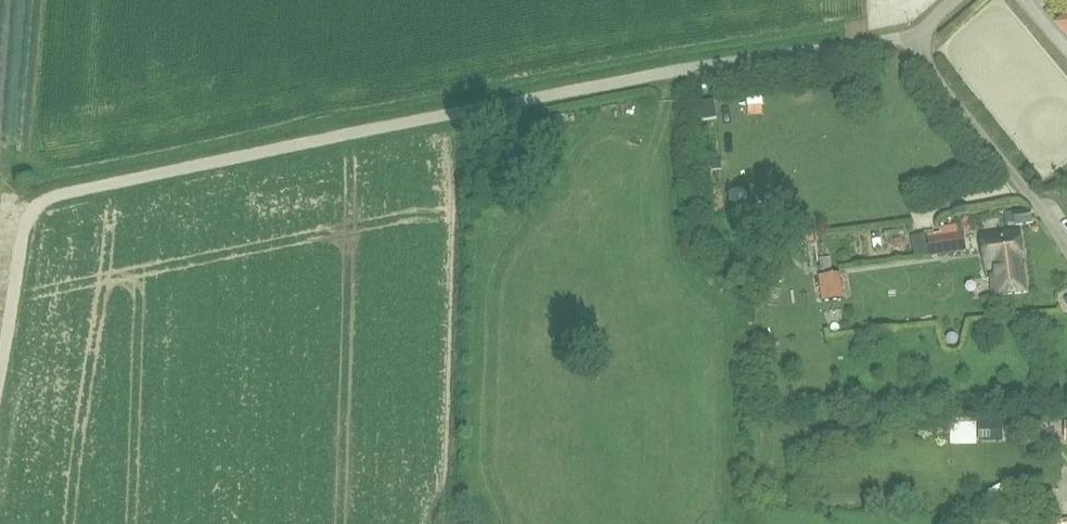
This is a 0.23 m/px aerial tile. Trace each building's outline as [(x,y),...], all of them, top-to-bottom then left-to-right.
[(1032,221),(1031,209),(1013,211),(1015,224),(1032,221)] [(941,235),(927,237),(930,257),(930,258),(967,252),(965,231),(959,232),(958,224),(940,226),(941,235)] [(909,246),(924,243),(922,229),(907,231),(909,246)] [(995,298),(1027,293),(1022,260),(1024,259),(1019,231),(982,236),(987,270),(996,269),(997,277),(991,277),(995,298)] [(811,272),(818,271),(816,243),(808,244),(811,272)] [(842,272),(819,275),(821,303),(845,301),(842,272)] [(979,441),(1003,441),(1003,421),(970,421),(970,434),(979,434),(979,441)]
